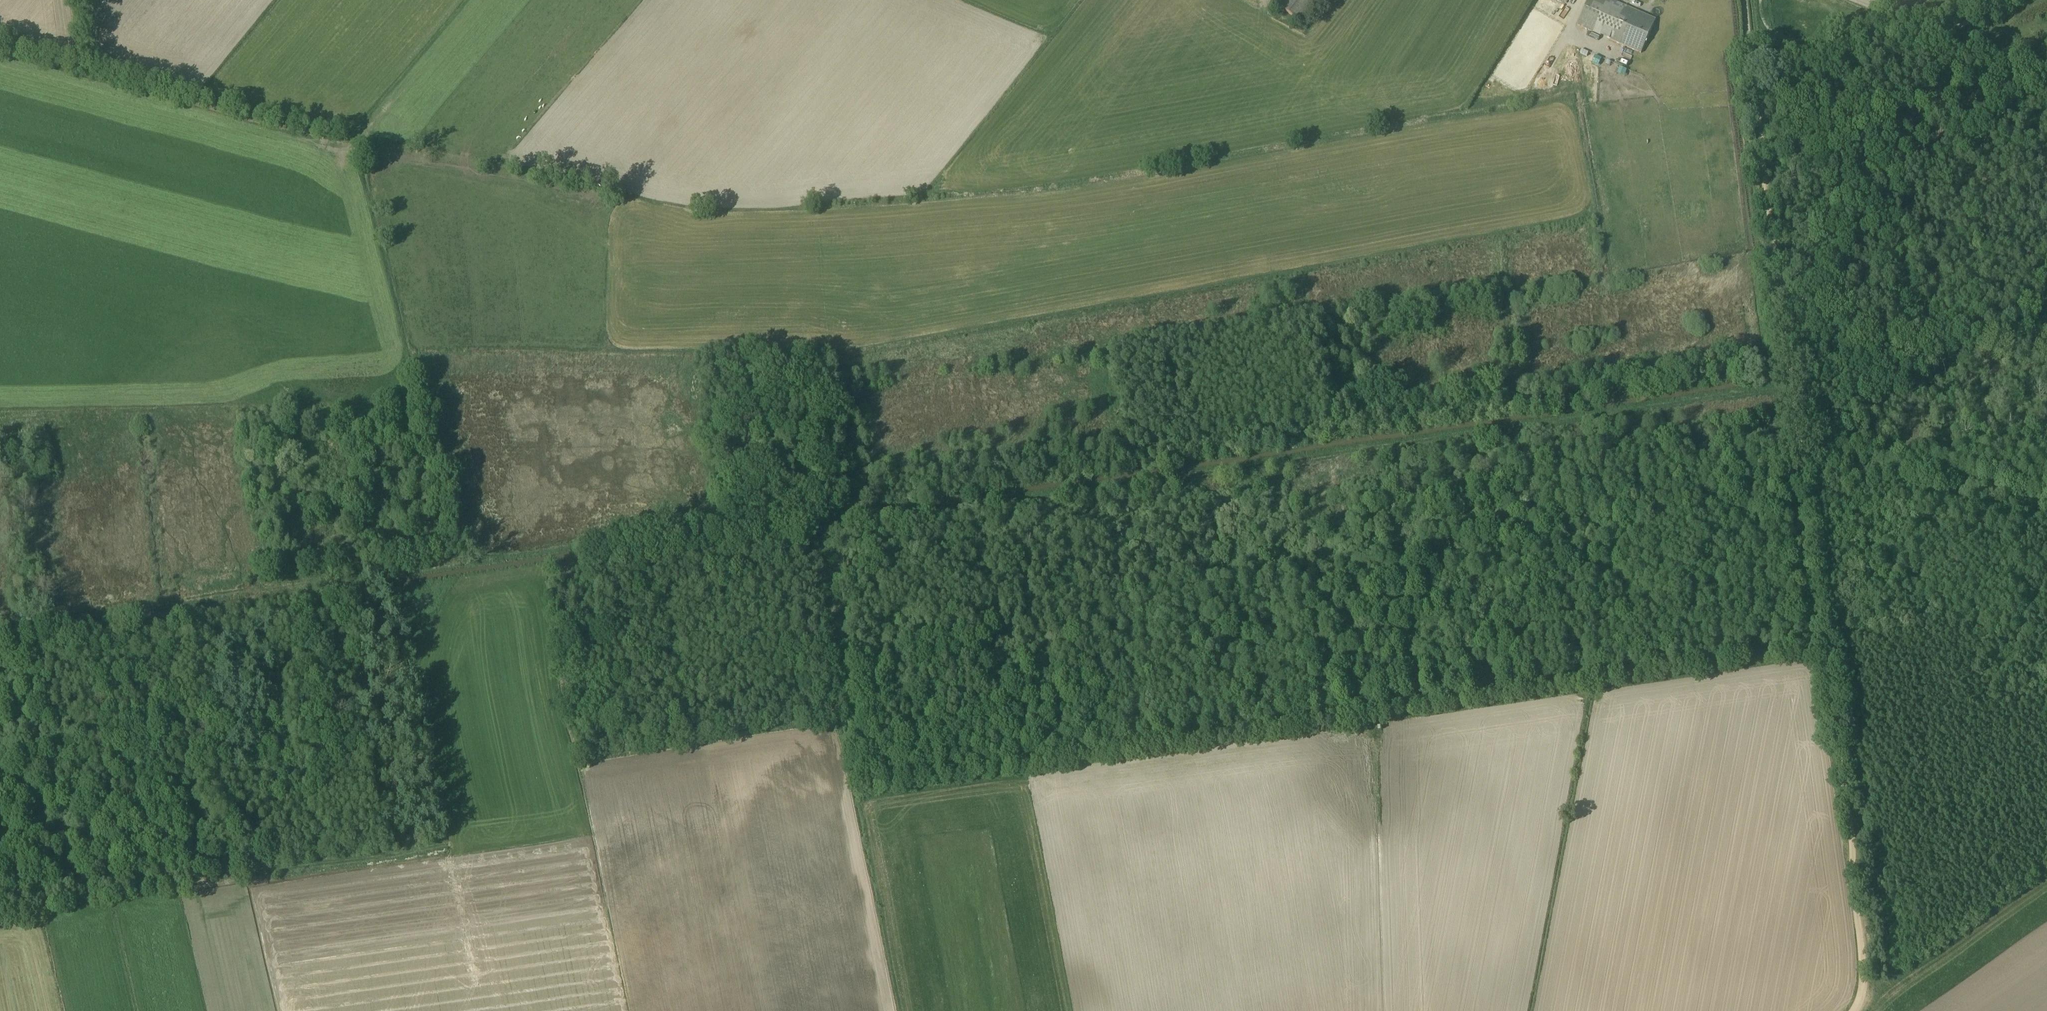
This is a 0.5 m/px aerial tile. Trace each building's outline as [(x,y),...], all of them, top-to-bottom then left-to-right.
[(1277,5),(1301,24),(1320,0),(1281,0),(1277,5)] [(1519,93),(1565,7),(1552,0),(1533,0),(1492,78),(1519,93)] [(1577,27),(1640,54),(1654,19),(1608,0),(1588,0),(1577,27)]
